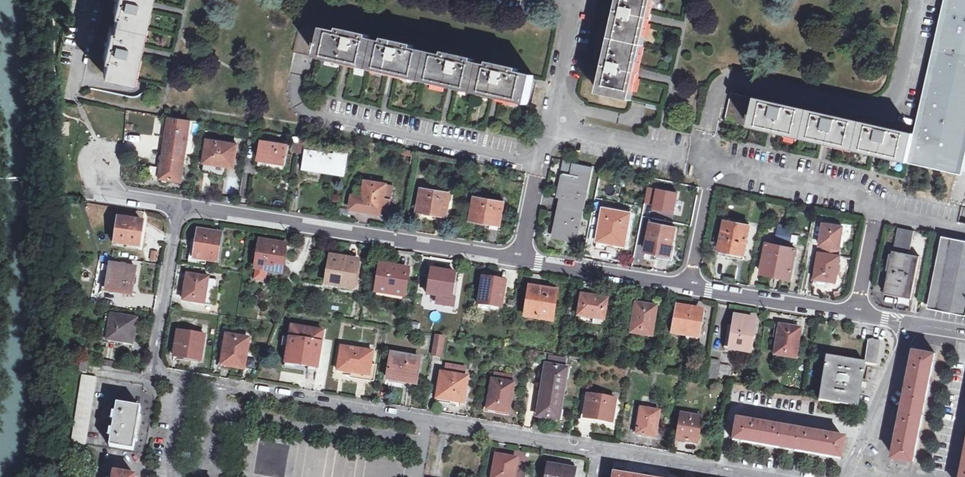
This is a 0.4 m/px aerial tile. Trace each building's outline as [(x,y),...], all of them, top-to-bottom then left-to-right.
[(114,12),(117,13),(114,28),(111,27),(104,57),(107,57),(103,73),(133,79),(140,48),(151,3),(151,0),(117,0),(114,12)] [(654,0),(620,0),(599,94),(631,101),(654,0)] [(914,159),(914,161),(958,170),(964,139),(964,0),(950,0),(947,12),(919,135),(914,159)] [(922,98),(914,133),(919,135),(947,12),(950,0),(943,0),(922,98)] [(528,105),(534,75),(519,72),(519,69),(489,62),(489,65),(474,62),(475,59),(445,52),(444,55),(414,48),(414,45),(385,39),(384,42),(369,39),(370,36),(340,29),(340,32),(321,29),(315,59),(528,105)] [(72,64),(71,49),(60,50),(61,65),(72,64)] [(914,159),(919,135),(914,133),(731,93),(725,122),(908,164),(909,158),(914,159)] [(161,179),(179,182),(182,165),(185,165),(187,149),(184,148),(186,131),(169,129),(161,179)] [(307,154),(305,164),(319,167),(318,170),(344,174),(347,154),(336,153),(336,155),(308,151),(309,139),(299,137),(297,152),(307,154)] [(958,170),(914,161),(913,166),(962,176),(964,162),(964,139),(958,170)] [(214,163),(214,165),(234,167),(238,145),(208,140),(204,162),(214,163)] [(259,159),(284,163),(285,163),(288,146),(262,142),(259,159)] [(283,168),(284,163),(259,159),(258,165),(283,168)] [(213,175),(214,165),(214,163),(204,162),(203,173),(213,175)] [(565,187),(561,207),(582,211),(584,200),(583,200),(588,176),(589,176),(590,168),(563,162),(562,170),(566,171),(565,174),(563,174),(563,175),(565,175),(562,187),(565,187)] [(389,215),(393,185),(366,181),(364,197),(353,195),(351,209),(389,215)] [(677,193),(648,187),(644,207),(674,213),(677,193)] [(438,214),(437,218),(447,219),(450,194),(422,189),(418,211),(438,214)] [(500,225),(504,202),(475,198),(471,220),(500,225)] [(577,238),(582,211),(561,207),(556,236),(565,238),(566,235),(577,238)] [(352,209),(343,208),(342,216),(350,218),(352,209)] [(626,246),(631,213),(603,208),(597,241),(626,246)] [(140,247),(143,223),(118,219),(117,229),(115,228),(115,234),(118,235),(117,244),(140,247)] [(725,221),(719,250),(744,255),(750,225),(725,221)] [(657,253),(670,255),(675,229),(651,224),(645,251),(657,253)] [(823,253),(838,256),(843,229),(823,226),(819,247),(823,248),(823,253)] [(792,229),(778,227),(775,242),(789,244),(792,229)] [(894,251),(893,250),(885,294),(911,299),(920,256),(910,254),(914,231),(898,227),(894,251)] [(198,231),(197,240),(194,258),(206,260),(216,261),(221,234),(198,231)] [(942,236),(928,309),(964,316),(964,307),(938,302),(949,246),(964,249),(964,241),(942,236)] [(194,258),(197,240),(192,239),(188,262),(205,265),(206,260),(194,258)] [(260,241),(258,250),(253,249),(252,259),(257,260),(254,279),(264,281),(266,269),(281,271),(285,245),(260,241)] [(626,246),(597,241),(595,248),(607,250),(607,246),(625,249),(626,246)] [(790,279),(796,250),(767,244),(761,273),(790,279)] [(949,246),(938,302),(964,307),(964,249),(949,246)] [(744,255),(719,250),(718,255),(743,260),(744,255)] [(833,281),(836,264),(839,265),(840,256),(838,256),(823,253),(819,252),(814,278),(833,281)] [(330,255),(326,278),(343,281),(342,285),(353,287),(358,260),(330,255)] [(132,293),(136,268),(110,264),(106,289),(132,293)] [(380,264),(375,291),(391,293),(391,297),(403,299),(407,269),(380,264)] [(427,294),(439,296),(450,297),(450,301),(454,302),(459,274),(431,269),(427,294)] [(204,304),(204,303),(213,304),(217,280),(208,278),(190,274),(187,291),(184,291),(183,300),(204,304)] [(482,278),(478,304),(490,306),(501,308),(505,282),(482,278)] [(551,320),(556,291),(530,287),(525,316),(551,320)] [(602,325),(603,320),(604,320),(608,299),(581,294),(578,316),(580,316),(579,321),(602,325)] [(450,297),(439,296),(438,303),(454,306),(454,302),(450,301),(450,297)] [(636,304),(635,306),(634,314),(631,333),(651,336),(654,322),(652,321),(655,307),(636,304)] [(701,338),(704,320),(699,319),(701,311),(678,307),(674,333),(701,338)] [(106,315),(101,342),(107,343),(108,340),(118,342),(117,345),(121,346),(122,345),(132,347),(136,320),(106,315)] [(734,317),(733,325),(729,349),(749,352),(754,320),(734,317)] [(291,339),(290,346),(288,346),(286,358),(296,360),(295,363),(297,363),(305,365),(305,362),(309,362),(318,364),(323,328),(291,323),(289,337),(289,338),(291,339)] [(724,348),(729,349),(733,325),(728,325),(724,348)] [(798,328),(779,325),(777,338),(774,355),(796,358),(798,343),(795,342),(798,328)] [(200,360),(204,335),(178,331),(174,356),(200,360)] [(241,368),(243,354),(246,354),(249,339),(226,335),(221,365),(241,368)] [(444,336),(435,335),(432,355),(441,357),(444,336)] [(283,337),(281,346),(288,346),(290,346),(291,339),(289,338),(289,337),(283,337)] [(869,339),(865,363),(877,365),(881,341),(869,339)] [(107,343),(101,342),(100,349),(116,351),(117,345),(118,342),(108,340),(107,343)] [(369,375),(371,364),(373,352),(340,347),(337,371),(351,373),(369,375)] [(911,460),(913,452),(916,453),(923,415),(920,414),(923,399),(926,400),(934,361),(931,361),(933,353),(915,349),(893,457),(911,460)] [(398,381),(399,378),(416,381),(420,358),(391,354),(387,379),(398,381)] [(858,407),(865,363),(865,362),(825,356),(819,401),(858,407)] [(558,420),(567,369),(564,368),(566,359),(550,357),(548,366),(549,366),(547,374),(545,373),(539,409),(541,410),(540,417),(558,420)] [(296,360),(286,358),(285,367),(296,368),(297,363),(295,363),(296,360)] [(707,378),(717,380),(721,361),(710,359),(707,378)] [(80,372),(86,373),(88,363),(82,361),(82,362),(80,372)] [(318,364),(309,362),(308,370),(317,371),(318,364)] [(376,365),(371,364),(369,375),(351,373),(350,378),(373,382),(376,365)] [(441,372),(437,395),(450,397),(450,401),(463,403),(468,377),(464,376),(466,368),(446,364),(444,373),(441,372)] [(506,412),(509,398),(511,398),(513,383),(511,383),(513,376),(495,373),(494,380),(492,380),(487,409),(506,412)] [(96,377),(82,375),(72,442),(86,445),(96,377)] [(593,421),(594,419),(612,422),(616,400),(587,395),(583,419),(593,421)] [(133,451),(141,408),(117,404),(110,446),(133,451)] [(660,411),(641,408),(636,434),(655,438),(660,411)] [(697,426),(700,426),(701,418),(681,414),(676,440),(693,443),(697,426)] [(741,439),(741,442),(779,449),(779,446),(795,448),(794,451),(832,458),(833,455),(841,456),(843,439),(736,420),(733,438),(741,439)] [(513,466),(515,467),(517,458),(496,454),(492,476),(511,476),(513,466)] [(572,470),(548,466),(546,476),(571,476),(572,470)]
